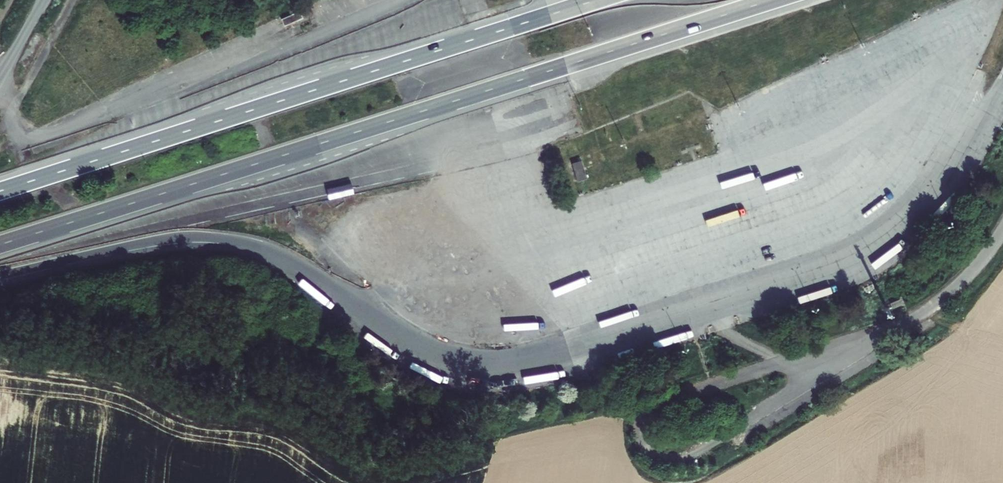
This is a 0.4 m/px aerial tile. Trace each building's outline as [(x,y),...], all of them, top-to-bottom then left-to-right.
[(284,24),(303,16),(300,9),(281,18),(284,24)] [(976,70),(990,39),(984,37),(970,67),(976,70)] [(831,161),(860,144),(857,139),(829,156),(831,161)] [(581,160),(572,163),(577,180),(586,177),(581,160)] [(818,273),(820,279),(812,281),(813,287),(847,278),(845,270),(829,274),(828,270),(818,273)] [(535,383),(555,377),(553,371),(534,377),(535,383)]
